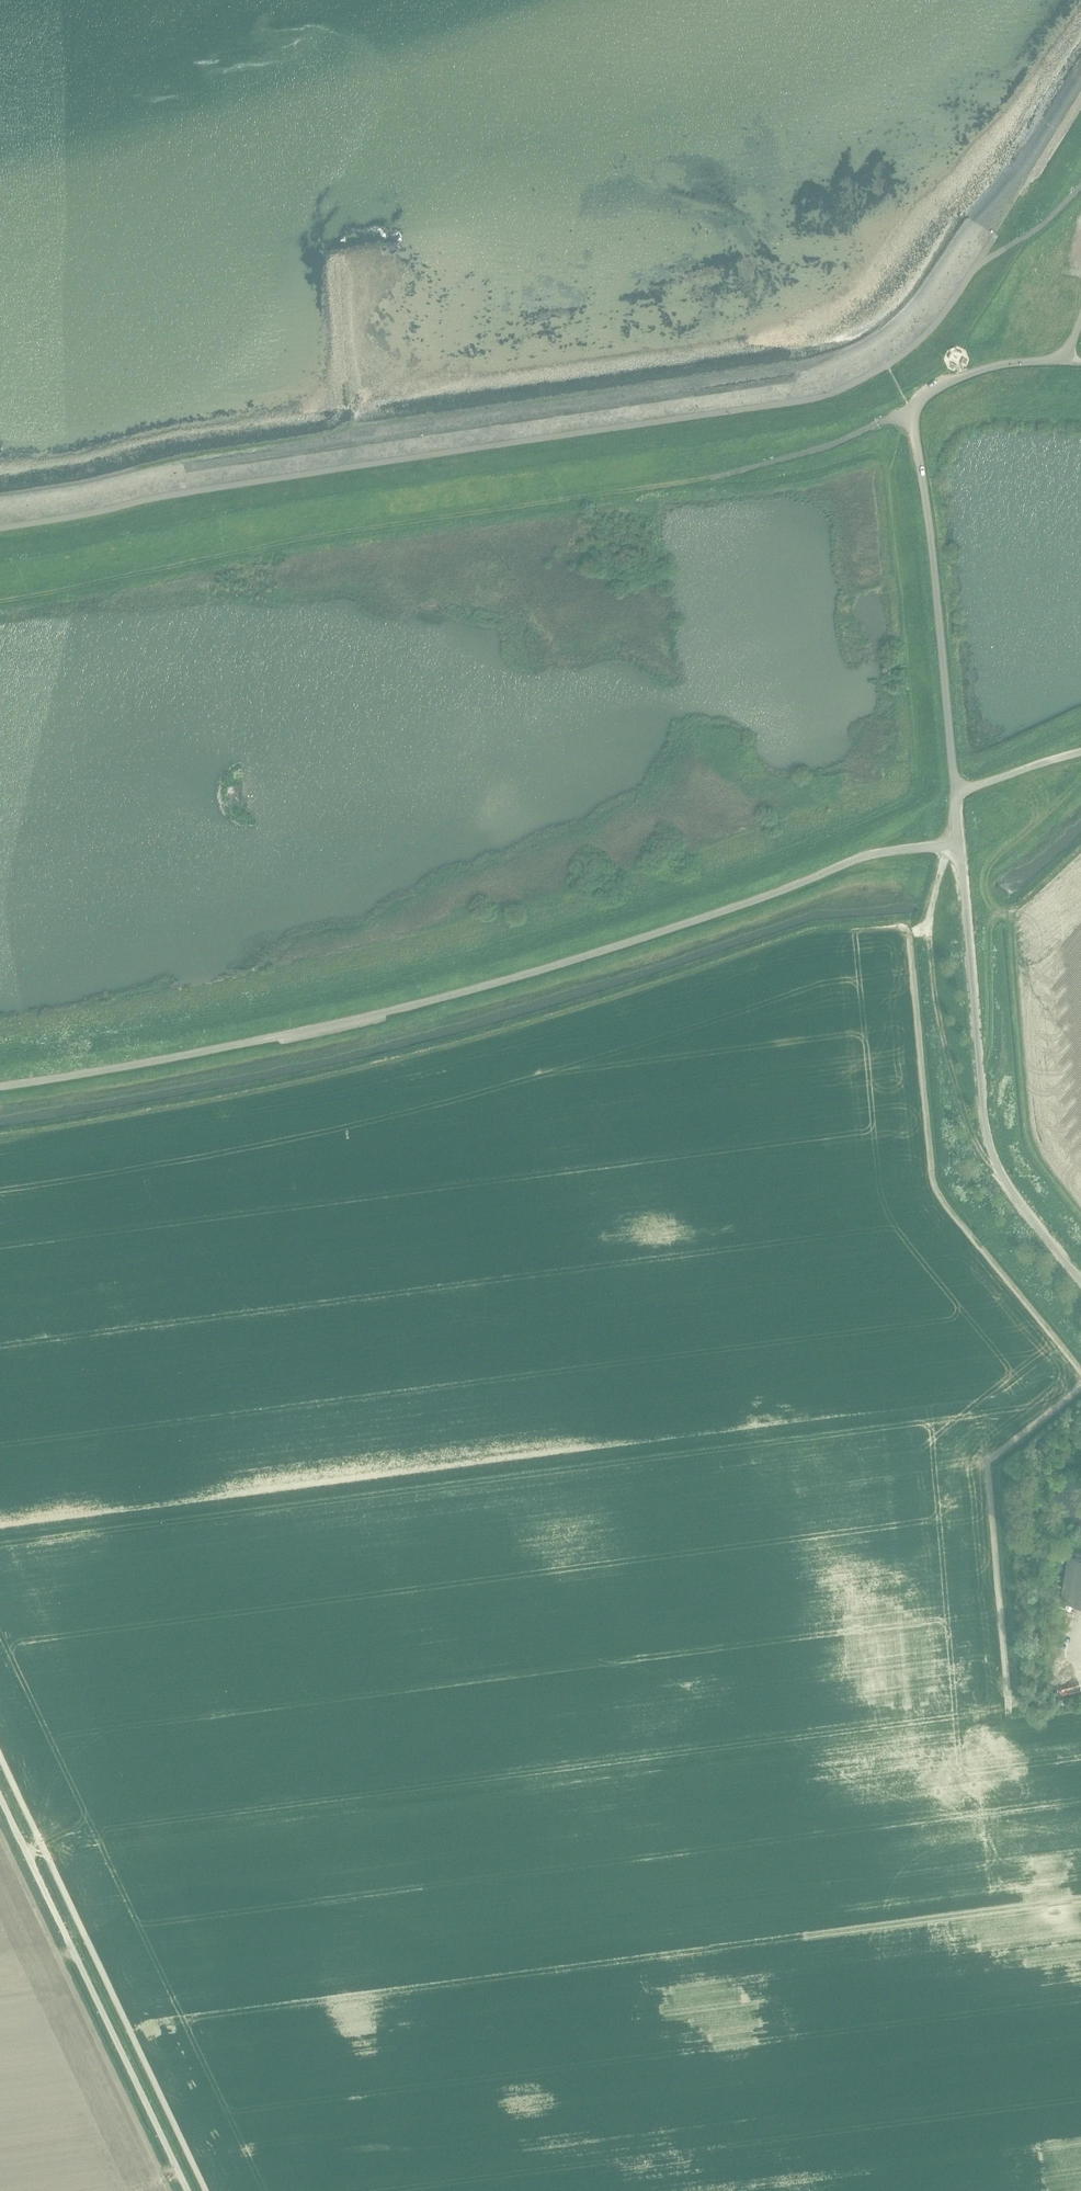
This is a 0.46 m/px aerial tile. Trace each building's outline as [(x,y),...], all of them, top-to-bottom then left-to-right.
[(1066,1555),(1059,1597),(1080,1602),(1080,1558),(1066,1555)]
